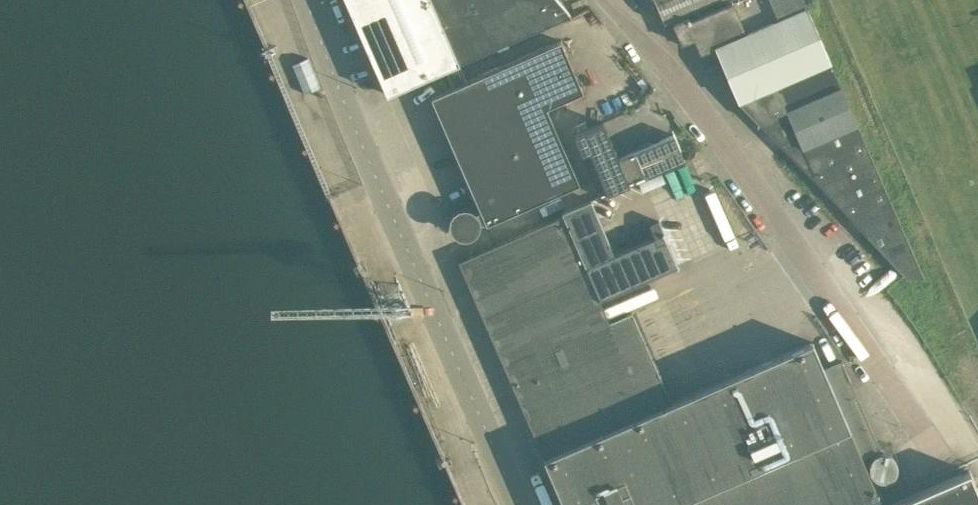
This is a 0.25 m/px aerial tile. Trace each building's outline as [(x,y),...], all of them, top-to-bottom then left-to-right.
[(387,94),(458,63),(431,0),(346,0),(387,94)] [(458,63),(570,14),(558,0),(431,0),(458,63)] [(664,22),(715,0),(654,0),(664,22)] [(739,99),(830,60),(806,5),(804,0),(737,0),(690,20),(689,16),(673,23),(682,43),(695,37),(701,52),(716,46),(739,99)] [(431,96),(480,209),(472,214),(468,212),(463,211),(459,212),(455,214),(452,218),(451,223),(452,228),(455,232),(459,234),(464,235),(469,234),(472,231),(475,227),(476,223),(485,221),(486,223),(579,183),(546,107),(583,91),(561,40),(431,96)] [(857,124),(830,60),(739,99),(740,102),(739,103),(758,122),(905,275),(924,278),(857,124)] [(603,122),(574,135),(600,195),(609,191),(684,160),(673,134),(618,157),(603,122)] [(505,367),(565,504),(882,504),(861,458),(823,368),(811,342),(672,402),(632,311),(608,321),(599,299),(678,265),(658,219),(649,223),(654,236),(614,254),(591,199),(561,212),(563,216),(495,245),(458,261),(505,367)] [(879,450),(879,449),(852,389),(840,361),(823,368),(861,458),(879,450)] [(970,470),(890,504),(977,504),(977,490),(970,470)]
